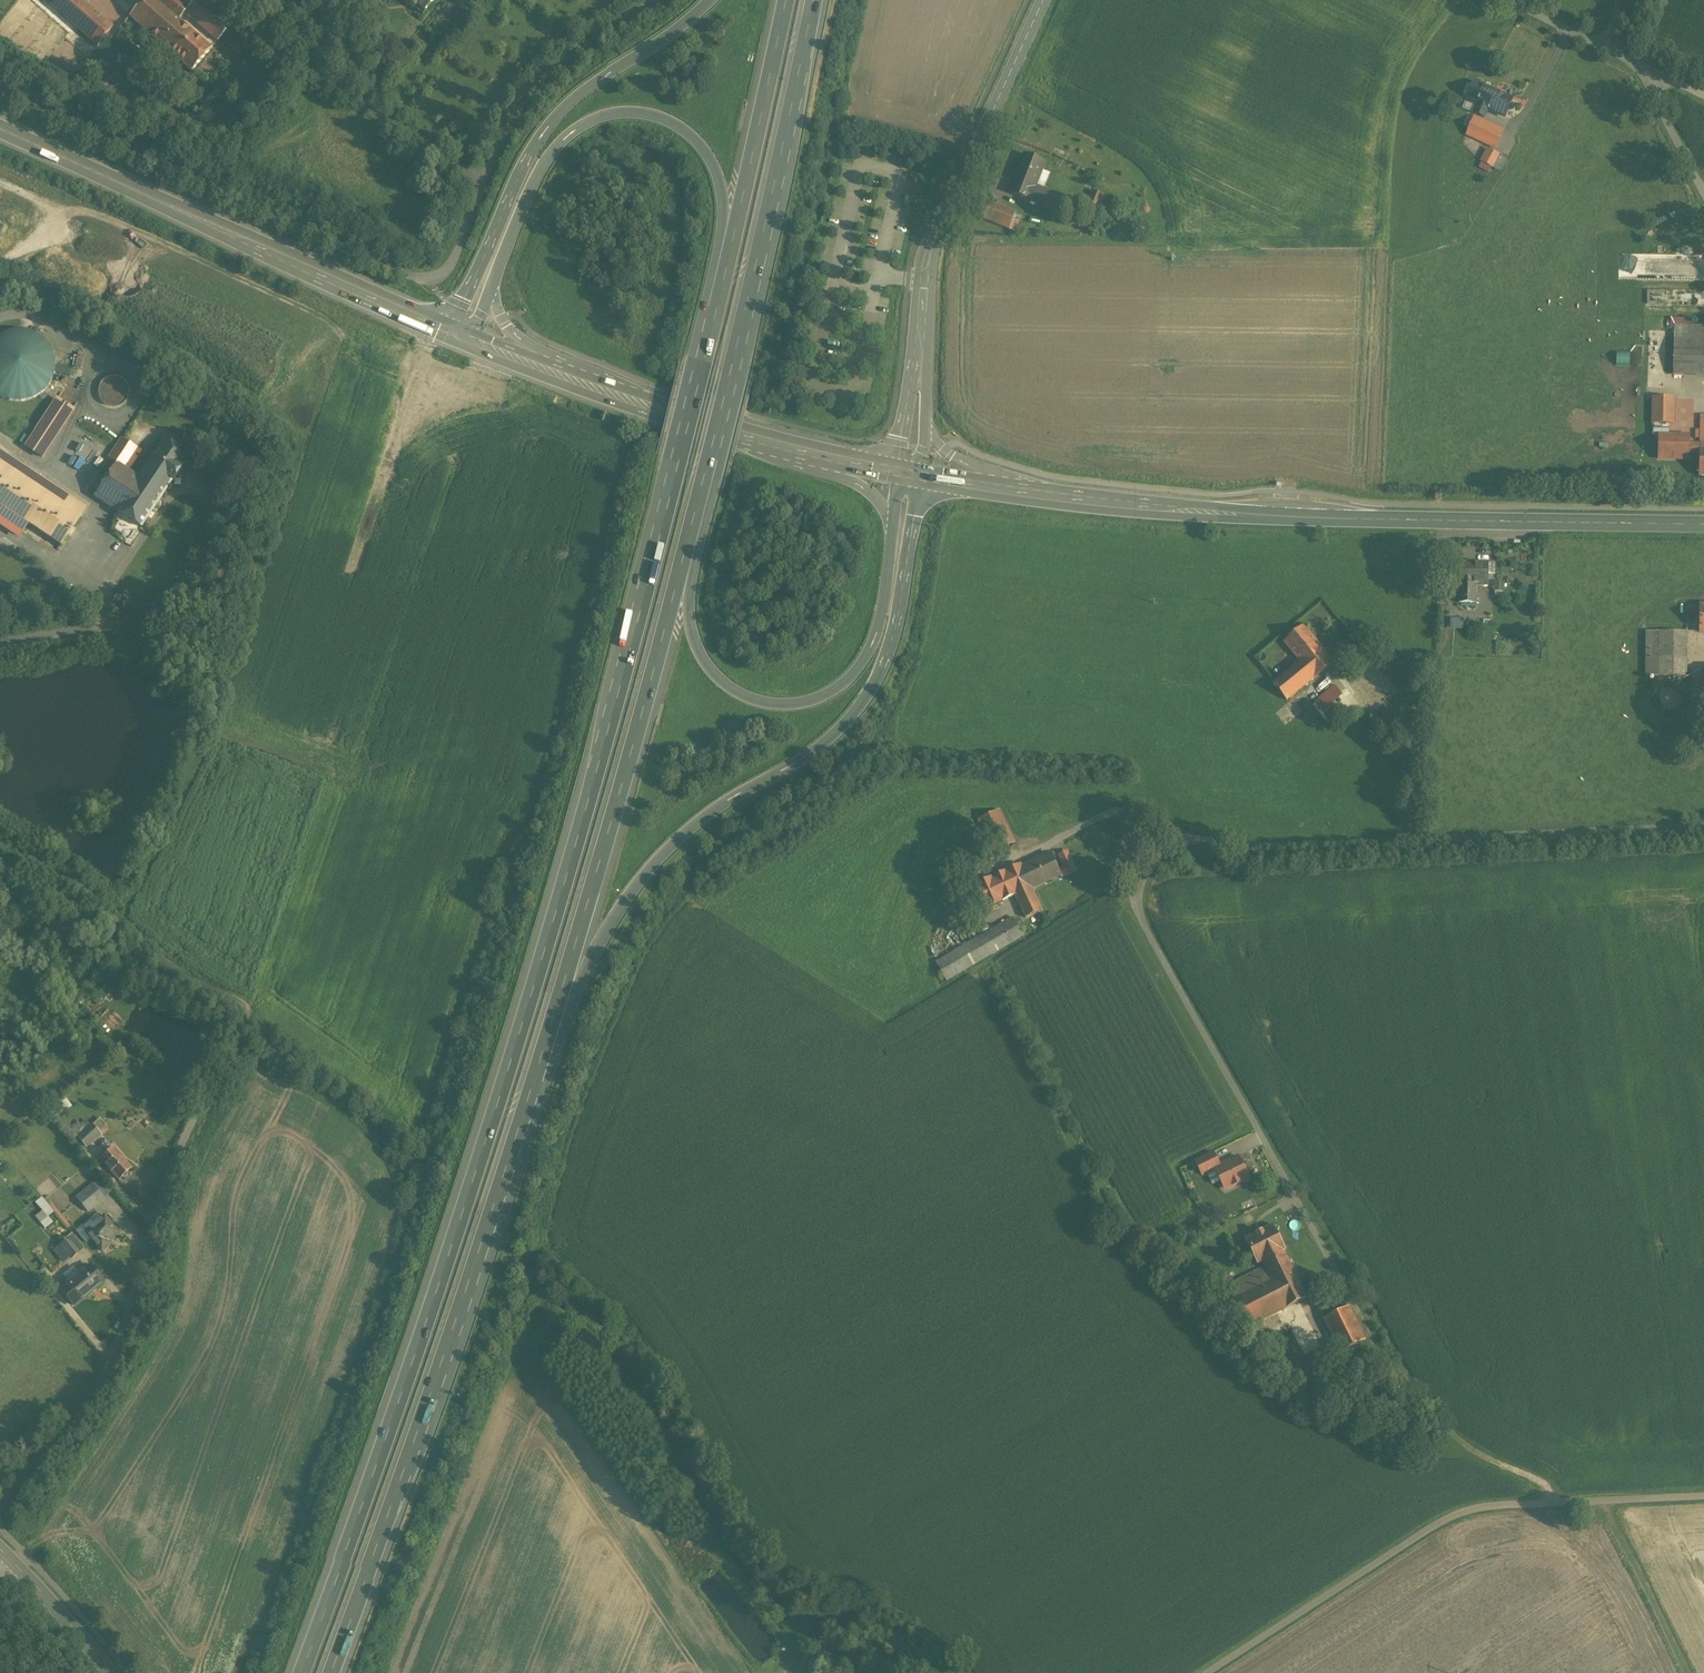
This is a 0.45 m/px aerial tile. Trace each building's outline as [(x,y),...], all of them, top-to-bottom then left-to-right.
[(81,0),(54,0),(49,5),(97,46),(113,28),(81,0)] [(217,42),(231,26),(201,0),(145,0),(130,17),(160,43),(180,21),(186,26),(192,19),(204,30),(217,42)] [(422,14),(434,0),(405,0),(422,14)] [(191,71),(217,42),(204,30),(198,37),(186,26),(180,21),(160,43),(191,71)] [(103,51),(105,58),(111,56),(114,55),(112,48),(103,51)] [(1512,99),(1474,83),(1466,101),(1476,105),(1473,113),(1484,118),(1488,110),(1505,117),(1512,99)] [(1503,130),(1474,117),(1469,128),(1466,135),(1495,148),(1503,130)] [(1499,156),(1486,149),(1480,162),(1492,168),(1499,156)] [(1016,179),(1035,186),(1044,162),(1026,155),(1016,179)] [(1506,160),(1499,156),(1492,168),(1500,172),(1506,160)] [(1060,196),(1035,186),(1016,179),(1011,192),(1054,210),(1060,196)] [(1109,196),(1090,189),(1084,206),(1103,212),(1109,196)] [(1020,215),(982,200),(975,216),(1014,231),(1020,215)] [(1673,375),(1703,376),(1703,327),(1674,326),(1673,375)] [(2,398),(9,401),(17,403),(25,402),(32,400),(39,396),(45,391),(50,385),(53,378),(55,370),(55,362),(53,355),(50,348),(45,341),(39,336),(32,332),(25,330),(17,330),(9,331),(2,334),(0,335),(0,397),(2,398)] [(121,373),(116,372),(110,373),(104,375),(99,380),(97,386),(96,392),(98,398),(100,403),(107,408),(113,409),(117,409),(123,407),(127,404),(131,399),(133,391),(132,385),(130,380),(125,375),(121,373)] [(192,455),(163,436),(140,474),(125,466),(163,404),(146,394),(105,461),(113,467),(94,496),(141,528),(169,484),(174,486),(192,455)] [(74,410),(55,398),(24,447),(43,459),(74,410)] [(1673,399),(1652,399),(1652,426),(1673,426),(1673,399)] [(1700,442),(1703,442),(1703,415),(1700,415),(1700,430),(1695,430),(1695,438),(1700,438),(1700,442)] [(1700,449),(1700,444),(1688,444),(1688,436),(1659,436),(1659,459),(1688,460),(1688,454),(1699,454),(1699,449),(1700,449)] [(0,449),(0,505),(60,544),(86,504),(0,449)] [(1495,564),(1459,563),(1459,603),(1476,604),(1476,585),(1488,585),(1488,574),(1495,574),(1495,564)] [(1303,626),(1284,643),(1300,662),(1303,666),(1323,649),(1303,626)] [(1646,677),(1686,677),(1687,632),(1646,632),(1646,677)] [(1303,666),(1300,662),(1273,684),(1287,701),(1314,678),(1314,679),(1334,663),(1323,649),(1303,666)] [(1659,686),(1656,688),(1655,690),(1654,693),(1653,696),(1653,699),(1654,702),(1655,704),(1657,707),(1659,709),(1661,710),(1664,711),(1667,712),(1670,711),(1673,711),(1675,709),(1677,707),(1679,705),(1681,703),(1682,700),(1682,697),(1681,694),(1681,691),(1679,689),(1677,687),(1675,685),(1672,684),(1669,683),(1667,683),(1664,683),(1661,684),(1659,686)] [(1334,685),(1316,701),(1323,709),(1341,694),(1334,685)] [(1001,810),(976,821),(991,854),(1016,843),(1001,810)] [(1069,850),(1058,855),(1066,874),(1077,869),(1069,850)] [(1050,854),(1022,867),(1029,882),(1032,887),(1045,881),(1045,882),(1060,875),(1050,854)] [(1013,890),(1029,882),(1022,867),(1021,864),(970,887),(981,911),(1015,895),(1013,890)] [(1032,887),(1029,882),(1013,890),(1015,895),(1026,918),(1042,911),(1032,887)] [(1014,918),(936,963),(946,981),(1024,935),(1014,918)] [(92,1124),(77,1137),(86,1147),(101,1134),(92,1124)] [(100,1160),(118,1179),(131,1167),(113,1148),(100,1160)] [(1215,1168),(1220,1166),(1213,1152),(1195,1162),(1202,1176),(1215,1169),(1215,1168)] [(1220,1166),(1215,1168),(1215,1169),(1225,1188),(1232,1184),(1233,1186),(1241,1182),(1240,1180),(1248,1176),(1247,1176),(1249,1173),(1247,1170),(1244,1169),(1238,1157),(1228,1162),(1227,1161),(1224,1162),(1224,1164),(1220,1166)] [(98,1180),(93,1184),(104,1198),(110,1193),(98,1180)] [(87,1212),(104,1198),(93,1184),(76,1199),(87,1212)] [(41,1198),(35,1202),(42,1211),(47,1217),(53,1212),(41,1198)] [(47,1217),(42,1211),(36,1217),(45,1228),(52,1223),(47,1217)] [(85,1232),(100,1219),(96,1214),(76,1231),(86,1243),(91,1239),(85,1232)] [(91,1239),(101,1251),(110,1244),(108,1241),(118,1233),(104,1216),(100,1219),(85,1232),(91,1239)] [(1266,1267),(1270,1276),(1291,1265),(1283,1250),(1284,1250),(1272,1226),(1246,1239),(1258,1262),(1262,1260),(1266,1267)] [(72,1258),(83,1249),(71,1234),(60,1243),(61,1244),(71,1257),(72,1258)] [(71,1257),(61,1244),(53,1250),(63,1263),(71,1257)] [(82,1298),(103,1281),(89,1265),(77,1275),(69,1282),(82,1298)] [(1270,1276),(1266,1267),(1228,1286),(1249,1327),(1307,1298),(1291,1265),(1270,1276)] [(64,1276),(69,1282),(77,1275),(72,1269),(64,1276)] [(82,1298),(69,1282),(60,1289),(73,1305),(82,1298)] [(1349,1307),(1324,1319),(1340,1352),(1365,1340),(1349,1307)]
